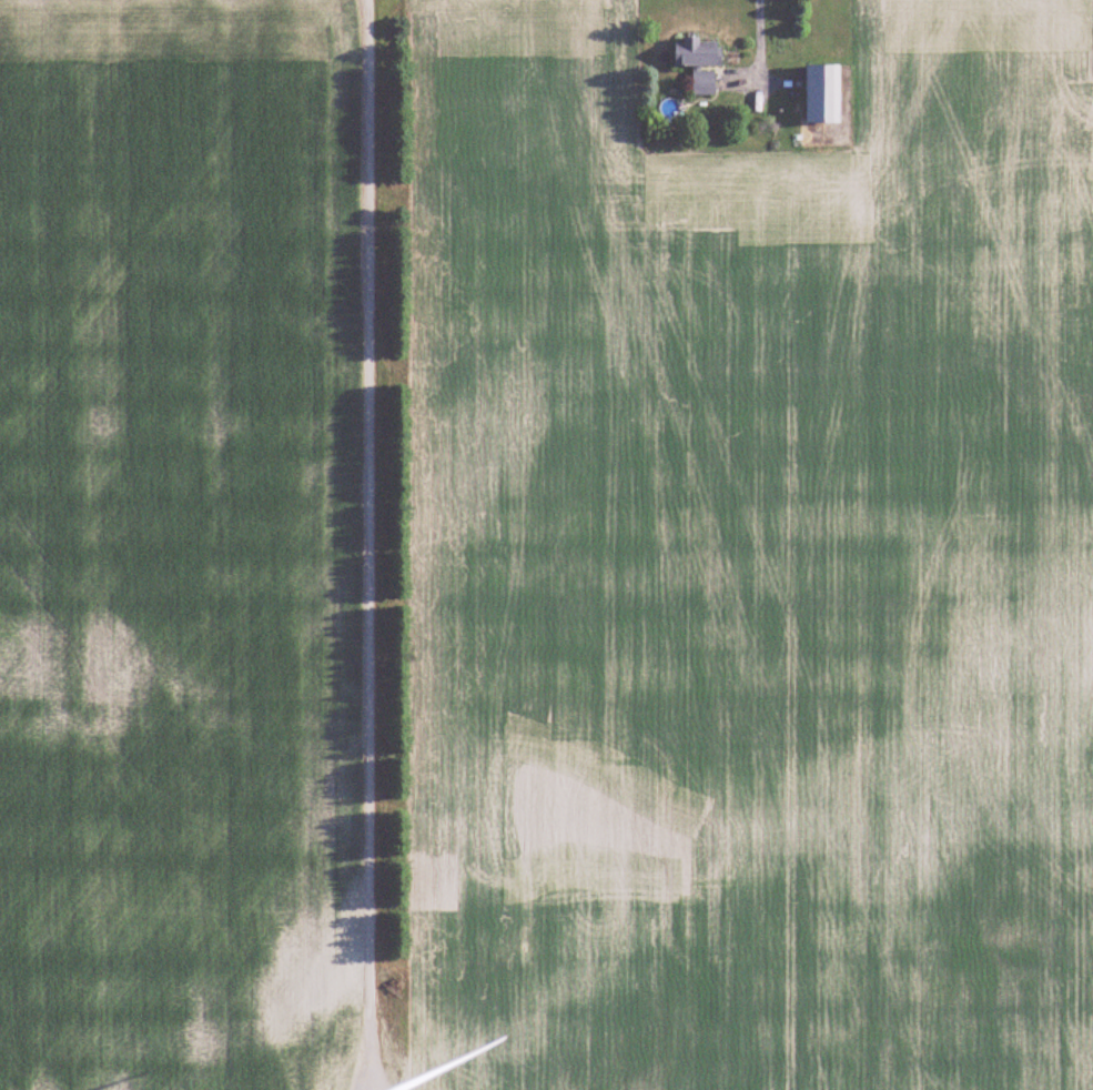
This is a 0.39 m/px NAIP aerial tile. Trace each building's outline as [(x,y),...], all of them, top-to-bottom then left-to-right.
[(720,66),(720,40),(675,40),(675,66),(720,66)] [(840,64),(806,64),(806,123),(840,123),(840,64)]
